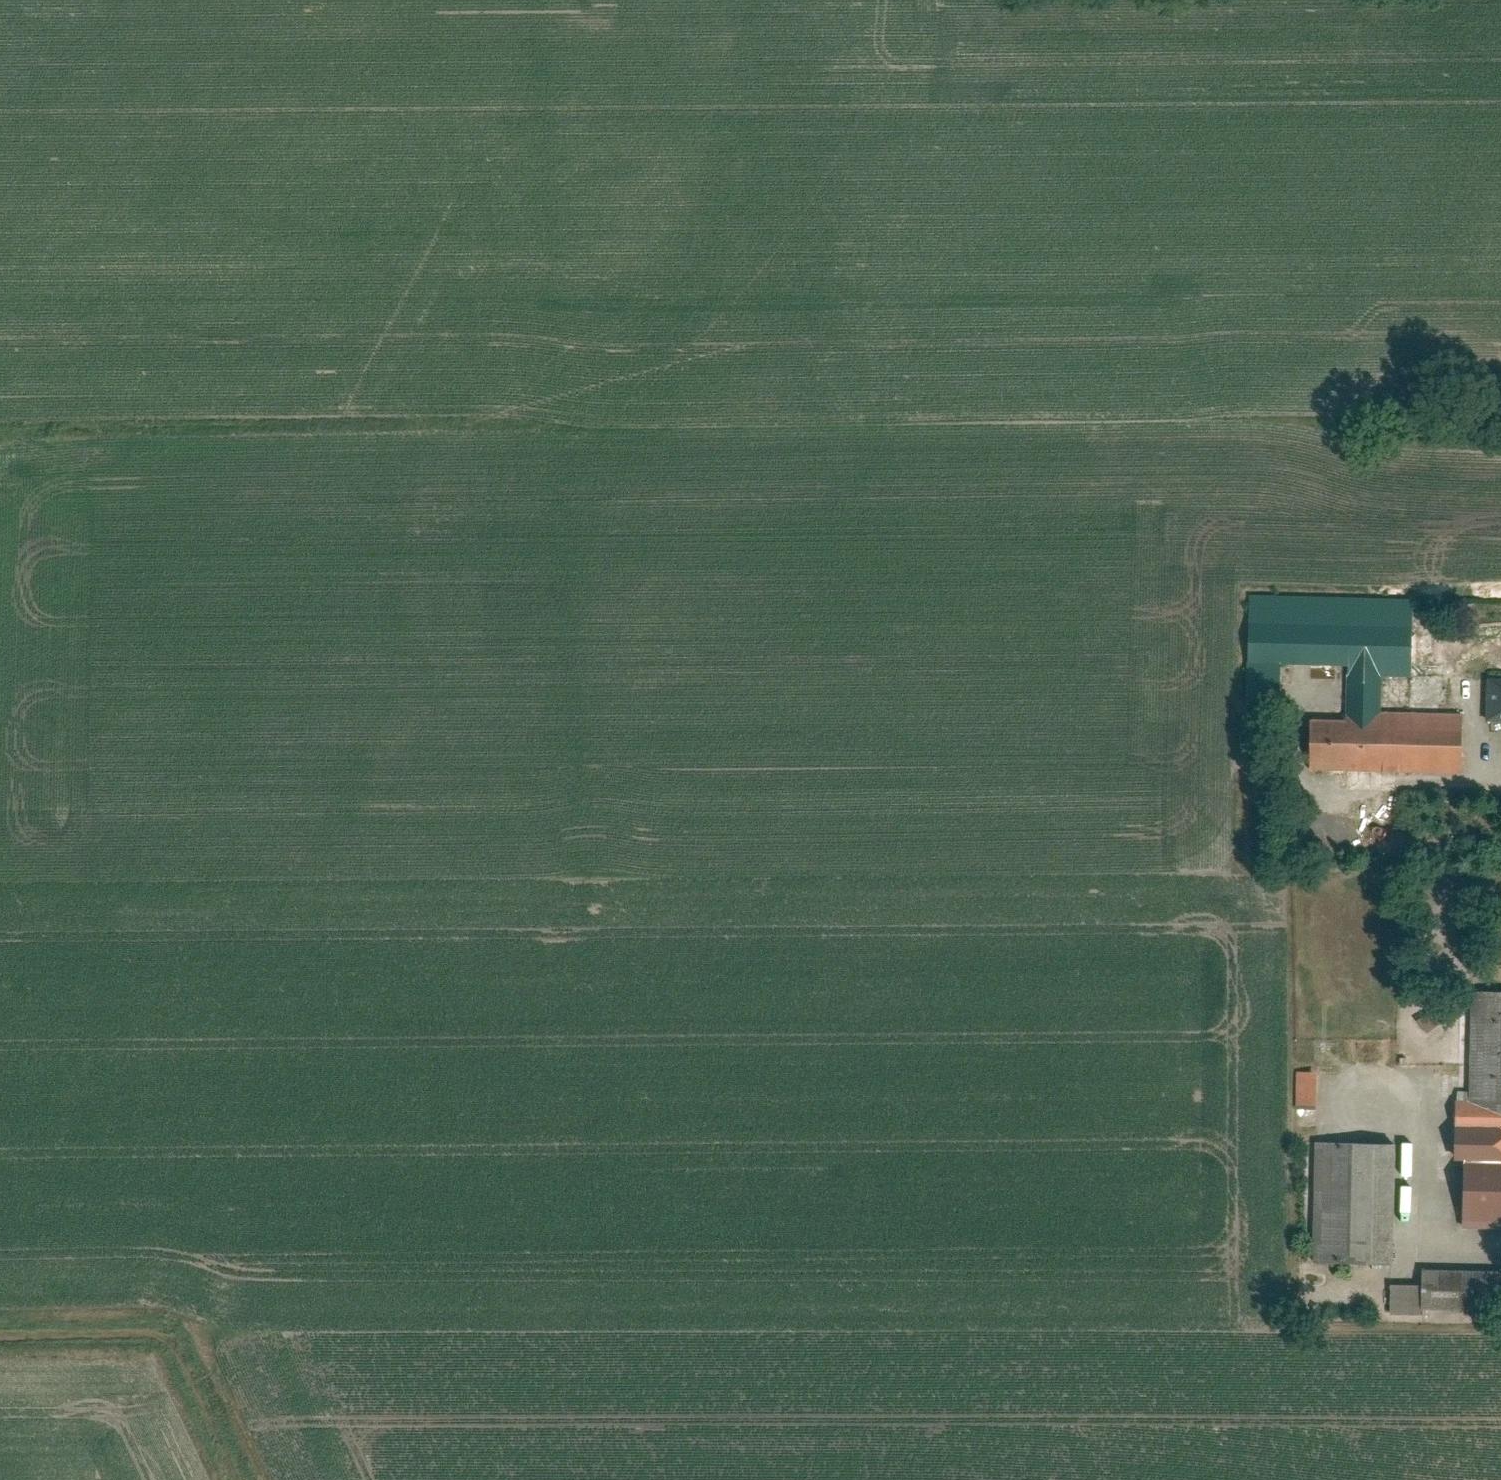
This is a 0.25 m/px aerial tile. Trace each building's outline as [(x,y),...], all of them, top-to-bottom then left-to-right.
[(1411,598),(1256,595),(1255,660),(1344,662),(1344,672),(1381,673),(1410,674),(1411,598)] [(1381,673),(1344,672),(1343,707),(1380,708),(1381,673)] [(1485,676),(1485,718),(1500,718),(1500,676),(1485,676)] [(1305,769),(1456,772),(1458,710),(1380,708),(1343,707),(1343,720),(1306,719),(1305,769)] [(1468,989),(1466,1099),(1454,1099),(1453,1163),(1456,1163),(1500,1163),(1500,990),(1468,989)] [(1430,1011),(1420,1020),(1432,1034),(1442,1026),(1430,1011)] [(1313,1105),(1314,1070),(1295,1069),(1295,1104),(1313,1105)] [(1387,1141),(1311,1140),(1309,1261),(1385,1262),(1387,1141)] [(1500,1215),(1500,1163),(1456,1163),(1456,1215),(1500,1215)] [(1479,1269),(1419,1268),(1419,1283),(1418,1307),(1479,1308),(1479,1269)] [(1389,1283),(1388,1310),(1418,1310),(1418,1307),(1419,1283),(1389,1283)]
